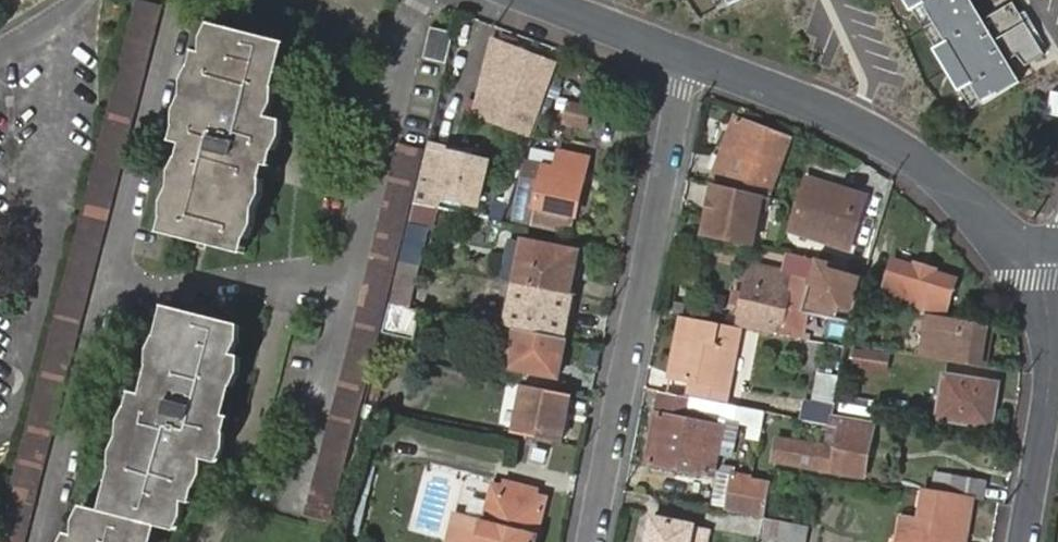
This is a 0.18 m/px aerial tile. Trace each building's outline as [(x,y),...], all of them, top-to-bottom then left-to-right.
[(138,0),(136,0),(0,525),(0,541),(23,541),(165,8),(138,0)] [(985,104),(1016,85),(966,0),(923,0),(985,104)] [(1000,33),(1026,62),(1041,53),(1014,8),(996,18),(1000,33)] [(218,221),(217,229),(251,238),(273,151),(289,156),(294,133),(300,109),(276,103),(295,31),(231,13),(223,44),(215,42),(192,130),(200,132),(177,219),(208,226),(211,219),(218,221)] [(448,59),(454,30),(431,26),(426,55),(448,59)] [(494,35),(472,88),(502,100),(506,92),(525,100),(522,108),(533,113),(555,61),(494,35)] [(522,108),(525,100),(506,92),(502,100),(472,88),(464,107),(525,133),(533,113),(522,108)] [(588,132),(594,101),(564,96),(558,126),(562,127),(588,132)] [(716,179),(747,190),(749,184),(770,191),(790,138),(733,117),(720,151),(757,165),(752,177),(721,167),(716,179)] [(451,144),(427,138),(413,200),(439,206),(442,195),(481,204),(492,155),(451,146),(451,144)] [(309,518),(335,524),(345,487),(357,440),(374,376),(380,354),(384,330),(389,301),(394,280),(401,256),(409,221),(413,200),(425,147),(397,141),(380,216),(309,518)] [(527,161),(519,201),(513,200),(509,216),(575,230),(590,155),(560,150),(557,167),(527,161)] [(808,176),(805,184),(836,193),(839,186),(808,176)] [(715,182),(705,235),(734,241),(753,245),(760,208),(768,210),(770,196),(763,194),(747,190),(715,182)] [(836,193),(805,184),(791,228),(850,247),(867,195),(839,186),(836,193)] [(434,228),(439,206),(413,200),(409,221),(434,228)] [(208,226),(217,229),(218,221),(211,219),(208,226)] [(434,228),(409,221),(401,256),(424,262),(434,228)] [(516,280),(576,292),(580,272),(575,271),(579,249),(514,236),(507,278),(510,278),(516,280)] [(815,258),(760,247),(757,266),(796,271),(794,279),(804,281),(803,286),(807,286),(809,281),(815,258)] [(424,262),(401,256),(394,280),(389,301),(412,306),(424,262)] [(815,258),(809,281),(818,283),(812,305),(835,311),(840,294),(851,298),(858,277),(825,266),(827,260),(815,258)] [(882,294),(921,310),(927,293),(948,300),(955,280),(934,272),(935,268),(916,261),(915,265),(895,258),(882,294)] [(801,327),(791,324),(786,324),(794,279),(796,271),(749,264),(739,326),(742,326),(752,329),(801,338),(801,327)] [(566,335),(576,292),(516,280),(508,324),(516,326),(566,335)] [(425,309),(389,301),(384,330),(419,338),(425,309)] [(102,510),(153,524),(170,529),(178,500),(186,502),(199,459),(225,466),(231,442),(237,421),(221,417),(237,357),(228,354),(236,324),(171,307),(145,395),(136,393),(102,510)] [(993,322),(927,311),(920,353),(986,364),(993,322)] [(697,396),(725,402),(727,402),(742,326),(739,326),(684,316),(672,376),(700,381),(697,396)] [(559,374),(566,335),(516,326),(510,364),(559,374)] [(853,369),(891,370),(892,347),(853,346),(853,369)] [(941,372),(935,416),(989,425),(996,381),(941,372)] [(672,376),(669,391),(697,396),(700,381),(672,376)] [(559,440),(568,390),(520,382),(510,430),(559,440)] [(666,393),(652,461),(710,473),(720,425),(691,419),(696,399),(666,393)] [(722,417),(740,421),(743,405),(727,402),(725,402),(722,417)] [(740,421),(765,425),(768,411),(743,405),(740,421)] [(880,427),(881,421),(834,412),(832,423),(805,418),(802,430),(831,436),(829,447),(781,437),(776,458),(866,477),(875,435),(880,427)] [(716,503),(728,504),(732,472),(719,471),(716,503)] [(767,518),(774,481),(753,478),(736,474),(728,510),(767,518)] [(950,494),(984,501),(988,481),(955,474),(950,494)] [(548,494),(495,481),(485,521),(480,541),(536,541),(548,494)] [(345,487),(335,524),(334,526),(360,531),(370,493),(345,487)] [(899,541),(967,541),(973,502),(926,493),(922,522),(903,518),(899,541)] [(88,506),(80,536),(73,533),(70,541),(148,541),(153,524),(102,510),(88,506)] [(485,521),(456,514),(449,540),(454,541),(457,541),(480,541),(485,521)] [(812,527),(789,522),(767,518),(764,537),(786,541),(809,541),(812,527)] [(650,541),(707,541),(708,537),(695,534),(696,527),(654,519),(650,541)]
